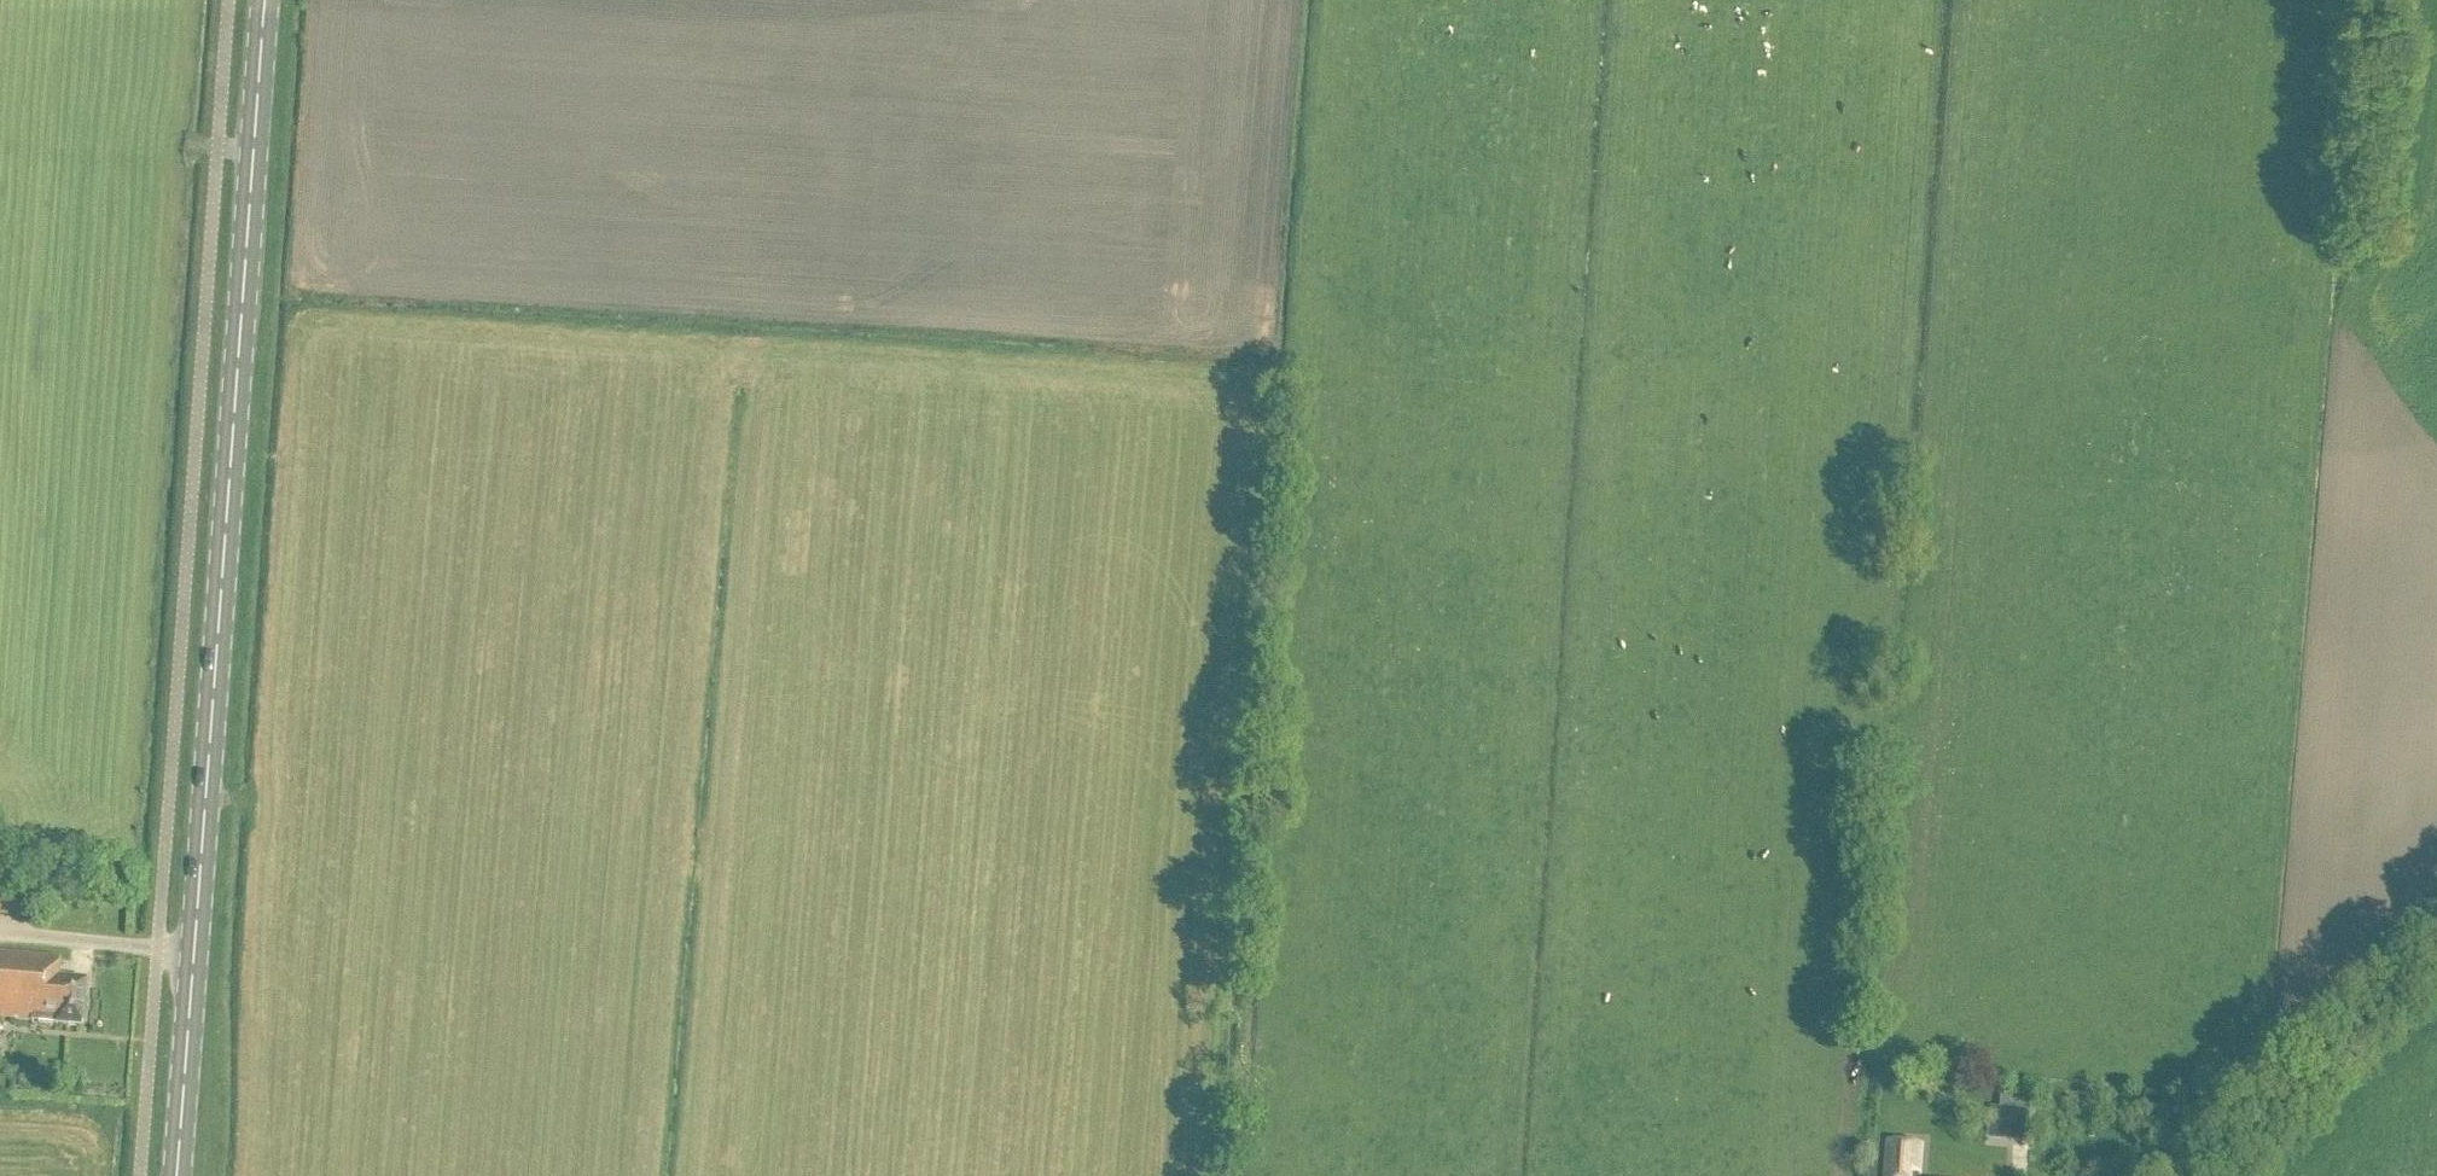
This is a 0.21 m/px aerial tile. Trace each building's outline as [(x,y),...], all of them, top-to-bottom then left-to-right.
[(32,1023),(32,1024),(56,1026),(56,1027),(82,1029),(86,983),(58,980),(60,961),(0,955),(0,1020),(32,1023)] [(1989,1111),(1986,1142),(2024,1145),(2027,1114),(1989,1111)] [(1922,1145),(1888,1142),(1886,1175),(1920,1175),(1922,1145)]
